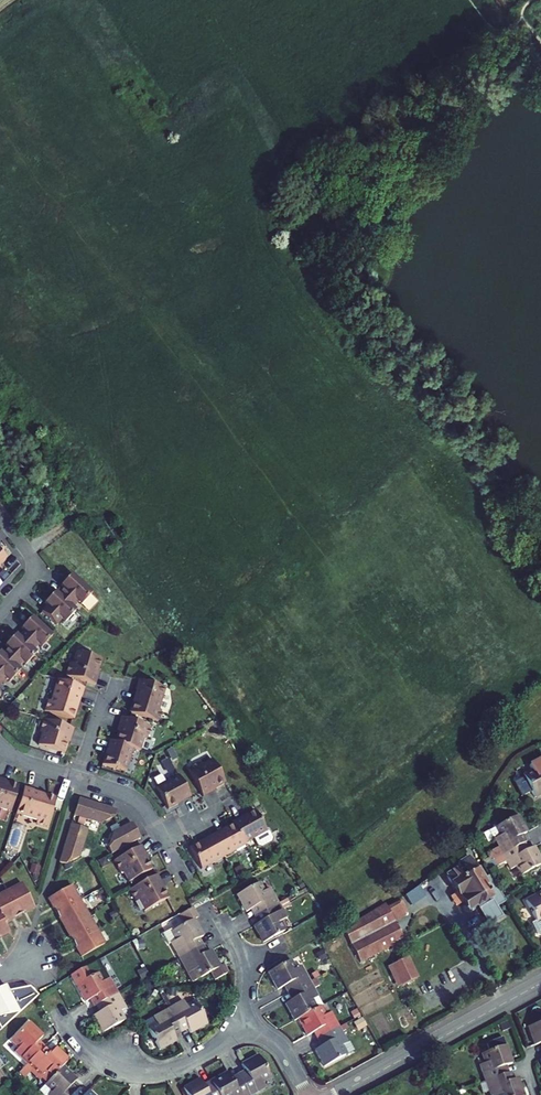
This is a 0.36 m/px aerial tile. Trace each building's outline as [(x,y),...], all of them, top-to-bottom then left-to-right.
[(61,590),(56,596),(70,609),(75,604),(78,607),(89,595),(69,576),(58,588),(61,590)] [(56,596),(53,593),(42,605),(45,607),(39,613),(53,627),(59,621),(62,624),(73,612),(70,609),(56,596)] [(21,632),(16,638),(30,652),(35,646),(39,649),(50,637),(30,618),(18,630),(21,632)] [(0,655),(0,656),(14,669),(19,663),(23,666),(33,655),(30,652),(16,638),(13,636),(2,647),(5,650),(0,655)] [(96,673),(100,662),(74,653),(70,666),(67,665),(63,678),(92,686),(96,673)] [(3,680),(6,683),(17,672),(14,669),(0,656),(0,684),(3,680)] [(46,702),(42,713),(70,721),(75,704),(76,699),(79,700),(82,690),(55,681),(48,703),(46,702)] [(163,691),(136,682),(133,692),(135,693),(128,715),(156,724),(159,712),(157,712),(163,691)] [(133,692),(126,714),(128,715),(135,693),(133,692)] [(75,704),(70,721),(72,722),(79,700),(76,699),(75,704)] [(131,750),(137,752),(141,739),(143,740),(147,728),(119,719),(114,733),(114,732),(110,744),(131,750)] [(69,730),(41,721),(37,734),(39,734),(36,747),(62,755),(66,744),(65,744),(69,730)] [(110,744),(109,743),(104,757),(103,756),(99,767),(122,774),(125,763),(127,764),(131,750),(110,744)] [(540,795),(540,759),(529,766),(533,772),(524,777),(535,798),(540,795)] [(213,791),(223,786),(210,762),(198,768),(197,765),(186,772),(200,798),(212,791),(213,791)] [(155,790),(167,811),(176,806),(175,805),(187,798),(176,777),(164,784),(164,786),(155,790)] [(8,814),(17,787),(5,784),(0,783),(0,811),(8,814)] [(33,825),(44,829),(53,801),(35,796),(31,794),(32,792),(21,789),(13,816),(34,823),(33,825)] [(212,791),(200,798),(201,799),(213,793),(213,791),(212,791)] [(187,798),(175,805),(176,806),(188,799),(187,798)] [(76,801),(71,817),(98,826),(112,818),(114,812),(76,801)] [(263,834),(251,813),(242,818),(243,819),(231,826),(242,847),(254,840),(254,838),(263,834)] [(522,835),(527,833),(518,816),(489,831),(494,840),(495,839),(499,847),(491,851),(495,859),(495,858),(503,855),(520,845),(516,838),(522,835)] [(242,818),(230,825),(231,826),(243,819),(242,818)] [(109,856),(138,840),(129,825),(110,835),(106,850),(109,856)] [(242,847),(231,826),(222,831),(223,832),(210,839),(221,860),(234,853),(233,852),(242,847)] [(68,827),(57,864),(63,867),(77,859),(85,832),(68,827)] [(222,831),(209,838),(210,839),(223,832),(222,831)] [(520,845),(524,844),(526,842),(522,835),(516,838),(520,845)] [(221,860),(210,839),(198,846),(197,844),(187,850),(198,870),(208,865),(209,866),(221,860)] [(517,866),(522,875),(540,865),(540,860),(534,847),(528,851),(524,852),(520,845),(503,855),(495,858),(499,865),(507,862),(511,870),(517,866)] [(137,848),(144,861),(145,861),(146,860),(139,847),(137,848)] [(137,848),(111,863),(117,874),(120,873),(126,884),(150,871),(145,861),(144,861),(137,848)] [(482,880),(468,859),(459,864),(463,870),(461,871),(459,868),(445,877),(457,896),(461,903),(463,906),(462,908),(463,911),(464,913),(467,914),(469,914),(472,913),(473,911),(474,908),(475,907),(476,908),(477,907),(478,909),(477,910),(488,927),(502,918),(496,908),(506,903),(503,899),(489,876),(482,880)] [(153,877),(127,892),(133,903),(136,902),(142,913),(166,900),(161,890),(160,890),(153,877)] [(155,877),(153,877),(160,890),(161,890),(162,889),(155,877)] [(48,899),(81,957),(104,944),(79,900),(86,897),(78,882),(71,886),(48,899)] [(260,913),(277,904),(269,889),(263,892),(258,883),(237,895),(246,912),(251,909),(257,906),(260,913)] [(10,932),(4,923),(34,907),(22,884),(0,895),(0,937),(10,932)] [(413,905),(427,895),(419,885),(406,895),(413,905)] [(526,901),(537,922),(533,924),(539,935),(540,935),(540,893),(526,901)] [(388,909),(345,935),(349,941),(360,962),(381,951),(395,944),(398,950),(407,945),(404,940),(404,939),(395,922),(406,916),(399,903),(388,909)] [(254,926),(263,943),(284,931),(279,922),(286,919),(277,904),(260,913),(264,920),(258,924),(254,926)] [(388,909),(386,906),(385,904),(345,929),(343,931),(345,935),(388,909)] [(251,909),(254,917),(260,913),(257,906),(251,909)] [(166,935),(179,959),(196,949),(193,942),(199,939),(203,936),(194,920),(198,917),(193,908),(181,915),(185,924),(166,935)] [(254,917),(258,924),(264,920),(260,913),(254,917)] [(196,949),(202,946),(199,939),(193,942),(196,949)] [(196,949),(200,956),(206,953),(202,946),(196,949)] [(196,949),(179,959),(193,983),(211,973),(215,980),(228,973),(224,965),(220,967),(211,951),(206,953),(200,956),(196,949)] [(395,977),(400,986),(418,977),(413,967),(407,958),(394,965),(390,979),(395,977)] [(278,990),(284,986),(288,984),(292,991),(309,982),(301,967),(294,970),(289,961),(268,973),(278,990)] [(86,1002),(90,1000),(96,996),(100,1003),(117,994),(115,991),(102,968),(96,971),(97,974),(95,975),(90,977),(89,975),(85,968),(71,976),(86,1002)] [(400,986),(395,977),(390,979),(396,989),(400,986)] [(295,1021),(298,1019),(316,1009),(311,1000),(317,997),(309,982),(292,991),(296,998),(292,1000),(285,1004),(295,1021)] [(93,1016),(103,1033),(124,1022),(119,1013),(125,1009),(117,994),(100,1003),(104,1010),(100,1013),(93,1016)] [(94,1007),(96,1006),(100,1003),(96,996),(90,1000),(94,1007)] [(188,1029),(190,1033),(207,1024),(196,1003),(187,1008),(183,1002),(168,1010),(177,1027),(184,1023),(188,1029)] [(322,1037),(339,1028),(330,1013),(324,1016),(319,1008),(316,1009),(298,1019),(307,1036),(314,1032),(318,1030),(322,1037)] [(159,1050),(176,1041),(174,1037),(170,1031),(177,1027),(168,1010),(144,1023),(159,1050)] [(44,1037),(30,1023),(13,1040),(20,1047),(15,1052),(27,1064),(41,1051),(35,1045),(38,1042),(44,1037)] [(177,1027),(181,1033),(188,1029),(184,1023),(177,1027)] [(528,1027),(535,1045),(540,1043),(540,1023),(528,1027)] [(181,1033),(177,1027),(170,1031),(174,1037),(181,1033)] [(322,1046),(315,1050),(324,1067),(353,1051),(348,1042),(347,1043),(339,1028),(322,1037),(325,1044),(322,1046)] [(486,1082),(504,1076),(501,1068),(506,1067),(513,1064),(506,1046),(503,1038),(487,1044),(490,1052),(483,1054),(487,1064),(480,1066),(486,1082)] [(44,1047),(38,1042),(35,1045),(41,1051),(44,1047)] [(50,1053),(44,1047),(41,1051),(47,1056),(50,1053)] [(55,1048),(50,1053),(47,1056),(41,1051),(27,1064),(40,1076),(45,1071),(52,1078),(63,1066),(68,1061),(55,1048)] [(245,1071),(247,1075),(240,1079),(249,1094),(251,1094),(264,1088),(261,1082),(270,1077),(258,1056),(241,1065),(245,1071)] [(74,1094),(68,1089),(71,1085),(76,1080),(63,1066),(52,1078),(46,1084),(53,1091),(50,1094),(73,1094),(74,1094)] [(240,1079),(233,1083),(231,1079),(227,1073),(210,1082),(211,1082),(213,1086),(218,1094),(249,1094),(240,1079)] [(508,1074),(504,1076),(507,1083),(513,1081),(511,1073),(508,1074)] [(518,1079),(513,1081),(507,1083),(504,1076),(486,1082),(490,1094),(524,1094),(518,1079)] [(200,1079),(183,1089),(187,1094),(218,1094),(213,1086),(206,1090),(204,1086),(200,1079)] [(77,1091),(71,1085),(68,1089),(74,1094),(77,1091)]
